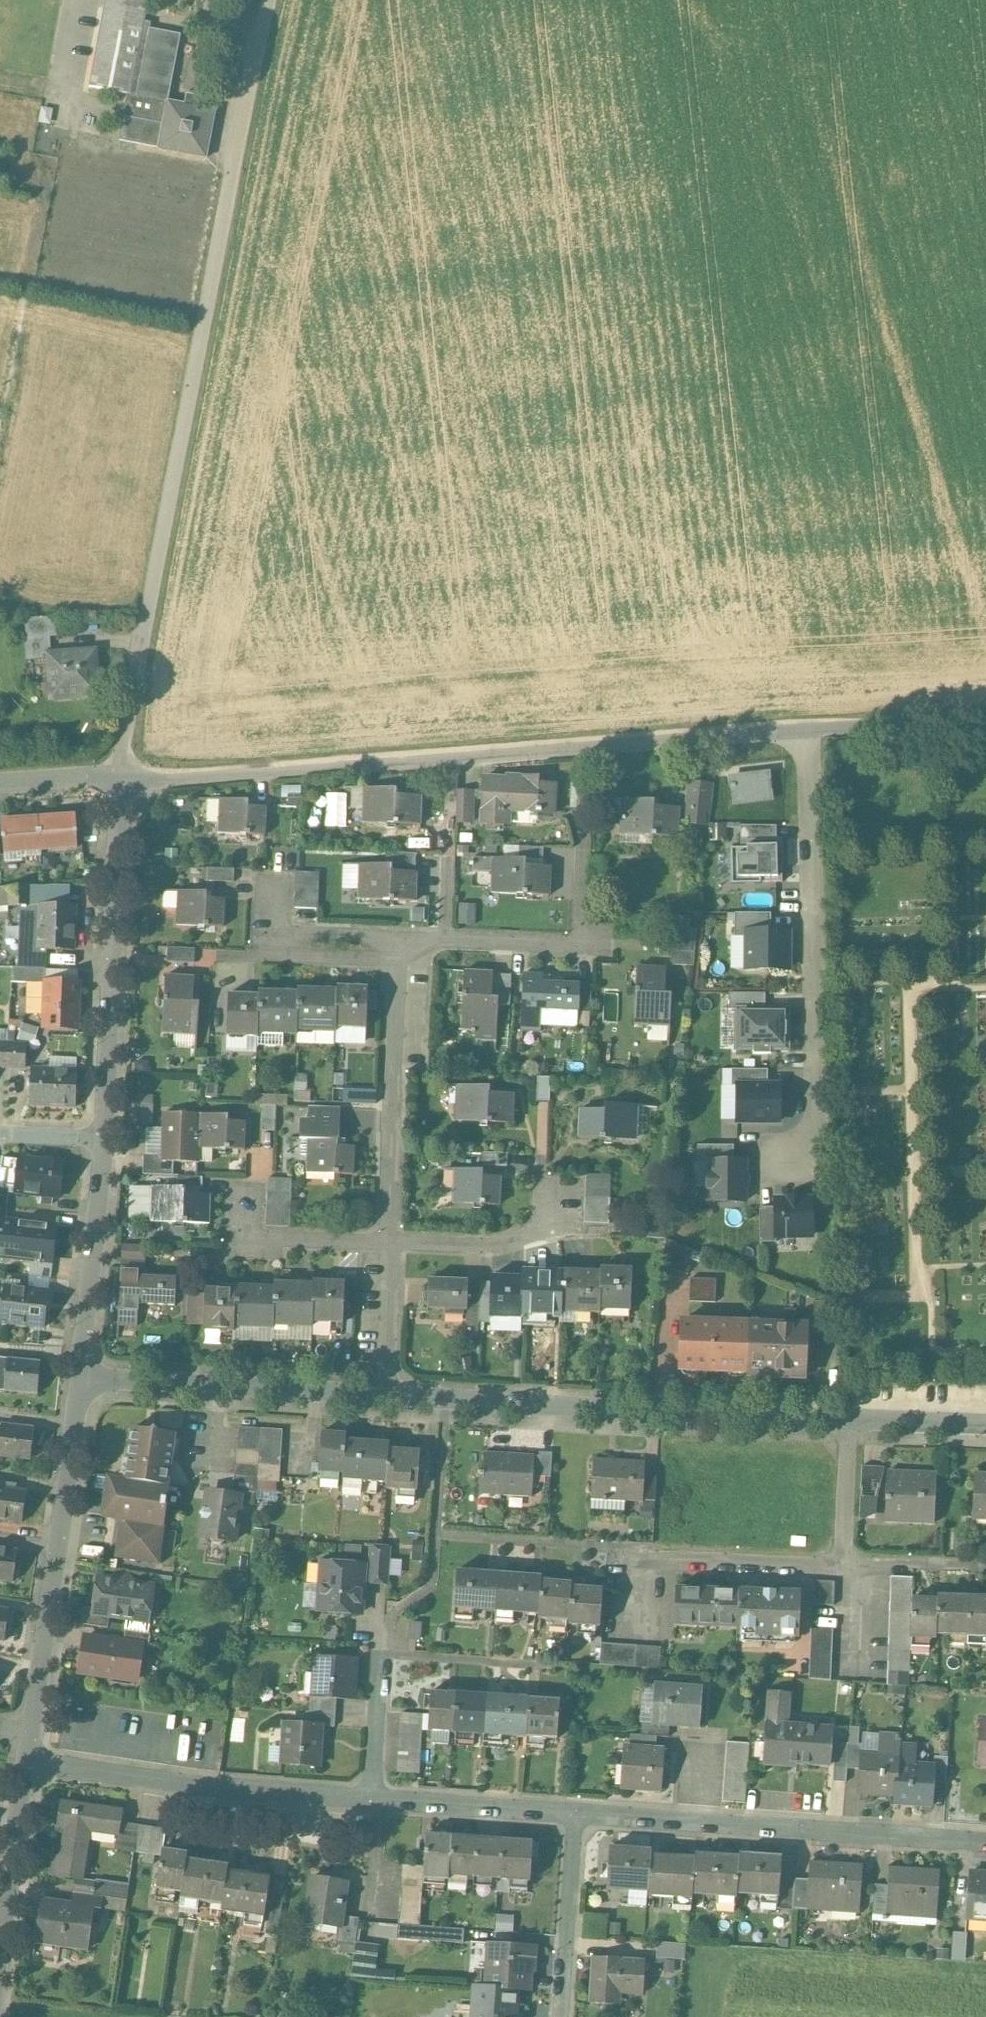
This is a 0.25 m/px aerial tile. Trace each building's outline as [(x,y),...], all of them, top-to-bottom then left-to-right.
[(89,84),(130,91),(122,139),(210,155),(219,101),(174,94),(186,25),(151,19),(155,0),(104,0),(89,84)] [(24,660),(39,659),(43,658),(42,649),(50,648),(49,636),(23,638),(24,660)] [(95,648),(47,652),(50,697),(98,694),(95,648)] [(769,774),(731,779),(734,804),(772,799),(769,774)] [(540,778),(506,776),(506,780),(483,779),(482,790),(480,790),(480,799),(482,799),(481,810),(482,810),(481,824),(509,825),(510,823),(533,824),(533,821),(551,821),(551,813),(556,813),(557,785),(556,785),(540,784),(540,778)] [(713,787),(688,784),(685,810),(686,810),(711,812),(713,787)] [(396,789),(363,788),(361,824),(419,826),(421,797),(396,796),(396,789)] [(458,791),(447,790),(446,814),(457,815),(458,791)] [(472,791),(458,791),(457,815),(457,823),(471,823),(472,791)] [(604,799),(592,799),(592,814),(603,814),(604,799)] [(654,801),(609,799),(609,813),(621,813),(620,834),(678,836),(679,809),(653,808),(654,801)] [(248,801),(219,800),(217,834),(263,836),(265,809),(248,808),(248,801)] [(711,812),(686,810),(685,823),(709,825),(711,812)] [(74,815),(38,817),(41,851),(75,848),(76,849),(77,848),(76,833),(77,833),(75,814),(74,814),(74,815)] [(38,817),(3,820),(3,819),(1,820),(3,839),(4,839),(5,854),(6,854),(6,853),(41,851),(38,817)] [(709,825),(709,841),(728,841),(728,825),(709,825)] [(776,825),(740,826),(741,848),(730,848),(731,884),(783,883),(782,840),(777,840),(776,825)] [(273,845),(271,867),(298,870),(301,848),(273,845)] [(544,848),(503,846),(502,859),(526,860),(526,867),(543,868),(544,848)] [(419,853),(393,854),(393,866),(419,865),(419,853)] [(492,859),(474,859),(473,872),(492,873),(492,859)] [(502,859),(492,859),(492,873),(491,894),(549,896),(550,868),(543,868),(526,867),(526,860),(502,859)] [(391,867),(358,866),(357,900),(415,903),(416,874),(391,873),(391,867)] [(234,869),(208,868),(208,881),(234,882),(234,869)] [(320,872),(296,871),(295,884),(319,885),(320,872)] [(319,885),(295,884),(295,895),(319,896),(319,885)] [(30,887),(18,888),(18,906),(22,906),(31,905),(30,889),(30,887)] [(0,889),(0,912),(18,911),(18,906),(18,888),(0,889)] [(70,891),(30,889),(31,905),(39,905),(70,906),(70,891)] [(206,893),(177,891),(176,926),(223,928),(224,901),(206,900),(206,893)] [(319,896),(295,895),(294,907),(318,908),(319,896)] [(39,905),(31,905),(22,906),(20,949),(47,950),(74,951),(76,906),(70,906),(39,905)] [(318,908),(294,907),(294,919),(318,920),(318,908)] [(771,913),(735,913),(735,936),(744,936),(744,971),(792,971),(792,930),(771,930),(771,913)] [(695,940),(671,939),(671,952),(695,953),(695,940)] [(196,949),(168,947),(167,962),(195,963),(196,949)] [(47,950),(20,949),(20,955),(20,968),(46,970),(47,950)] [(695,953),(671,952),(670,966),(694,967),(695,953)] [(0,954),(0,967),(12,968),(20,968),(20,955),(0,954)] [(666,968),(637,966),(634,1024),(670,1026),(672,993),(665,993),(666,968)] [(20,968),(12,968),(12,982),(46,983),(46,982),(46,970),(20,968)] [(493,972),(464,971),(461,1028),(498,1030),(499,1005),(499,998),(492,997),(493,975),(493,972)] [(580,984),(543,982),(543,976),(524,974),(521,1031),(540,1032),(541,1010),(578,1012),(580,985),(580,984)] [(511,976),(493,975),(492,997),(499,998),(499,1005),(510,1006),(511,976)] [(195,979),(167,977),(163,1034),(198,1037),(200,1005),(194,1004),(195,979)] [(46,982),(46,983),(44,1027),(78,1029),(80,984),(46,982)] [(592,986),(580,985),(578,1012),(591,1013),(592,986)] [(369,988),(337,987),(337,990),(338,990),(336,1028),(337,1028),(367,1029),(369,988)] [(337,990),(298,989),(298,993),(297,1031),(336,1032),(337,1028),(336,1028),(338,990),(337,990)] [(298,993),(259,992),(259,996),(258,1034),(297,1035),(297,1031),(298,993)] [(765,993),(729,993),(729,1010),(735,1010),(735,1051),(790,1051),(791,1008),(765,1008),(765,993)] [(259,996),(230,995),(228,1037),(258,1038),(258,1034),(259,996)] [(0,1043),(0,1067),(7,1068),(8,1044),(0,1043)] [(26,1044),(8,1044),(7,1068),(25,1068),(26,1044)] [(78,1060),(51,1058),(51,1071),(33,1070),(31,1105),(75,1107),(78,1060)] [(735,1086),(735,1124),(781,1124),(782,1083),(768,1083),(768,1070),(732,1070),(732,1086),(735,1086)] [(551,1078),(538,1078),(537,1101),(550,1102),(551,1078)] [(514,1095),(490,1094),(490,1087),(458,1086),(457,1121),(513,1123),(514,1095)] [(638,1105),(606,1103),(606,1110),(580,1109),(579,1138),(637,1140),(638,1105)] [(276,1105),(263,1105),(262,1131),(275,1131),(276,1105)] [(340,1108),(309,1107),(309,1119),(308,1134),(337,1135),(339,1135),(340,1108)] [(199,1114),(165,1113),(163,1155),(163,1162),(174,1162),(198,1163),(199,1148),(198,1148),(199,1114)] [(229,1115),(199,1114),(198,1148),(199,1148),(245,1150),(246,1122),(228,1121),(229,1115)] [(337,1135),(308,1134),(309,1119),(301,1119),(300,1138),(302,1138),(301,1155),(307,1155),(307,1173),(353,1175),(354,1147),(346,1147),(346,1140),(338,1140),(337,1135)] [(734,1160),(734,1146),(697,1146),(697,1163),(706,1163),(706,1204),(747,1204),(747,1160),(734,1160)] [(508,1155),(477,1153),(477,1169),(484,1170),(508,1171),(508,1155)] [(163,1155),(144,1154),(143,1174),(173,1175),(174,1162),(163,1162),(163,1155)] [(64,1162),(20,1157),(15,1193),(59,1198),(64,1162)] [(477,1169),(455,1169),(454,1203),(500,1205),(501,1178),(483,1177),(484,1170),(477,1169)] [(609,1175),(586,1174),(585,1186),(609,1187),(609,1175)] [(210,1177),(186,1176),(186,1189),(209,1190),(210,1177)] [(292,1179),(268,1178),(267,1191),(291,1191),(292,1179)] [(609,1187),(585,1186),(585,1198),(609,1199),(609,1187)] [(186,1189),(153,1188),(152,1222),(210,1224),(211,1196),(185,1195),(186,1189)] [(291,1191),(267,1191),(267,1202),(291,1203),(291,1191)] [(773,1207),(759,1208),(760,1242),(776,1242),(776,1239),(814,1238),(813,1196),(773,1197),(773,1207)] [(609,1199),(585,1198),(585,1210),(609,1210),(609,1199)] [(291,1203),(267,1202),(266,1213),(290,1215),(291,1203)] [(609,1210),(585,1210),(584,1222),(608,1223),(609,1210)] [(290,1215),(266,1213),(266,1226),(289,1227),(290,1215)] [(0,1220),(0,1256),(52,1262),(56,1226),(0,1220)] [(124,1243),(123,1258),(148,1259),(149,1244),(124,1243)] [(141,1269),(121,1268),(118,1326),(138,1327),(139,1304),(176,1306),(177,1278),(140,1276),(141,1269)] [(600,1272),(563,1271),(563,1270),(562,1270),(560,1317),(561,1317),(561,1312),(598,1314),(599,1314),(601,1268),(600,1272)] [(630,1269),(602,1268),(601,1268),(599,1314),(600,1314),(600,1310),(629,1311),(630,1311),(632,1269),(630,1269)] [(561,1275),(524,1273),(523,1273),(522,1319),(522,1315),(559,1316),(560,1317),(562,1270),(561,1275)] [(522,1277),(494,1276),(492,1276),(491,1318),(492,1318),(521,1319),(522,1319),(523,1273),(523,1272),(522,1277)] [(716,1279),(690,1278),(689,1302),(715,1303),(716,1279)] [(344,1281),(314,1280),(314,1283),(313,1324),(342,1325),(344,1281)] [(467,1282),(439,1280),(439,1285),(428,1284),(427,1309),(466,1310),(467,1282)] [(314,1283),(275,1282),(275,1288),(274,1326),(313,1328),(313,1324),(314,1283)] [(492,1282),(480,1282),(480,1297),(479,1323),(491,1324),(491,1318),(492,1282)] [(275,1288),(236,1286),(236,1285),(236,1290),(235,1328),(274,1329),(274,1326),(275,1288)] [(49,1291),(5,1286),(1,1322),(44,1327),(49,1291)] [(205,1288),(189,1288),(187,1321),(204,1321),(205,1288)] [(236,1290),(207,1289),(207,1288),(205,1288),(204,1321),(204,1331),(205,1331),(205,1330),(233,1331),(233,1332),(234,1332),(235,1328),(236,1290)] [(480,1297),(468,1297),(467,1334),(478,1335),(479,1323),(480,1297)] [(749,1324),(681,1321),(679,1369),(747,1372),(749,1324)] [(807,1326),(749,1324),(747,1372),(747,1375),(805,1378),(807,1326)] [(0,1359),(0,1392),(4,1392),(37,1395),(40,1363),(7,1360),(7,1359),(0,1359)] [(0,1425),(0,1426),(0,1428),(0,1456),(31,1460),(34,1428),(0,1425)] [(149,1431),(133,1428),(126,1480),(167,1486),(175,1434),(159,1432),(155,1427),(149,1431)] [(346,1434),(321,1433),(319,1472),(343,1474),(345,1441),(346,1434)] [(282,1441),(261,1440),(260,1452),(281,1454),(282,1441)] [(390,1444),(345,1441),(343,1474),(343,1479),(387,1483),(390,1450),(390,1444)] [(421,1452),(390,1450),(387,1483),(387,1489),(419,1491),(421,1452)] [(260,1452),(238,1451),(237,1463),(259,1464),(260,1452)] [(281,1454),(260,1452),(259,1464),(280,1466),(281,1454)] [(553,1453),(541,1452),(539,1477),(551,1478),(553,1453)] [(535,1456),(485,1453),(484,1472),(481,1472),(479,1495),(532,1499),(535,1456)] [(646,1463),(594,1460),(591,1500),(643,1504),(643,1503),(645,1479),(646,1463)] [(259,1464),(237,1463),(236,1475),(258,1477),(258,1476),(259,1464)] [(280,1466),(259,1464),(258,1476),(258,1477),(258,1481),(279,1482),(280,1466)] [(884,1467),(862,1466),(861,1502),(876,1503),(884,1467)] [(936,1475),(888,1473),(886,1521),(934,1523),(936,1475)] [(236,1475),(234,1475),(233,1492),(257,1493),(258,1481),(258,1477),(236,1475)] [(126,1480),(109,1477),(106,1496),(127,1499),(119,1555),(157,1560),(156,1561),(158,1561),(168,1486),(167,1486),(126,1480)] [(976,1477),(974,1517),(985,1517),(985,1477),(976,1477)] [(656,1479),(645,1479),(643,1503),(655,1504),(656,1479)] [(0,1487),(0,1519),(23,1522),(27,1491),(0,1487)] [(241,1496),(208,1492),(205,1509),(200,1514),(204,1519),(201,1537),(210,1538),(213,1543),(221,1544),(226,1540),(235,1541),(241,1496)] [(360,1557),(359,1545),(342,1546),(343,1558),(360,1557)] [(0,1547),(0,1579),(14,1581),(18,1550),(0,1547)] [(389,1548),(372,1547),(369,1582),(387,1584),(389,1548)] [(364,1566),(322,1563),(319,1611),(361,1614),(364,1566)] [(498,1574),(459,1571),(456,1609),(496,1612),(498,1574)] [(542,1578),(498,1574),(496,1612),(539,1615),(541,1581),(542,1578)] [(913,1577),(891,1576),(891,1589),(913,1590),(913,1577)] [(140,1584),(99,1578),(94,1609),(93,1614),(110,1616),(135,1620),(135,1619),(140,1620),(154,1610),(152,1607),(154,1587),(139,1585),(140,1584)] [(572,1583),(541,1581),(539,1615),(539,1620),(569,1622),(571,1587),(572,1583)] [(835,1582),(813,1581),(813,1593),(834,1594),(835,1582)] [(602,1590),(571,1587),(569,1622),(569,1625),(600,1627),(602,1590)] [(739,1590),(676,1587),(674,1626),(737,1629),(739,1590)] [(913,1590),(891,1589),(890,1601),(912,1602),(912,1598),(913,1590)] [(801,1592),(739,1590),(737,1629),(737,1635),(799,1637),(801,1592)] [(834,1594),(813,1593),(812,1604),(834,1606),(834,1594)] [(968,1597),(938,1596),(938,1600),(937,1635),(967,1636),(968,1597)] [(968,1597),(967,1636),(985,1637),(985,1598),(968,1597)] [(938,1600),(912,1598),(911,1638),(936,1639),(937,1635),(938,1600)] [(912,1602),(890,1601),(890,1613),(912,1614),(912,1602)] [(94,1609),(84,1607),(81,1624),(108,1628),(110,1616),(93,1614),(94,1609)] [(0,1609),(0,1640),(5,1641),(10,1610),(0,1609)] [(912,1614),(890,1613),(890,1625),(911,1626),(912,1614)] [(911,1626),(890,1625),(889,1637),(911,1637),(911,1626)] [(833,1630),(811,1629),(811,1641),(833,1641),(833,1630)] [(151,1634),(126,1630),(124,1642),(142,1645),(142,1646),(149,1648),(151,1634)] [(124,1642),(86,1637),(81,1673),(136,1681),(142,1646),(142,1645),(124,1642)] [(911,1637),(889,1637),(889,1649),(911,1651),(911,1638),(911,1637)] [(833,1641),(811,1641),(810,1653),(832,1653),(833,1641)] [(649,1646),(638,1646),(636,1667),(648,1668),(649,1646)] [(661,1647),(649,1646),(648,1668),(660,1669),(661,1647)] [(911,1651),(889,1649),(888,1661),(910,1663),(911,1651)] [(832,1653),(810,1653),(810,1665),(832,1665),(832,1653)] [(357,1659),(317,1656),(314,1696),(314,1698),(337,1699),(354,1700),(357,1659)] [(910,1663),(888,1661),(888,1673),(910,1675),(910,1663)] [(832,1665),(810,1665),(809,1679),(831,1681),(832,1665)] [(910,1675),(888,1673),(888,1685),(909,1686),(910,1675)] [(703,1687),(654,1684),(652,1723),(652,1724),(670,1725),(700,1727),(703,1687)] [(456,1693),(433,1691),(430,1730),(434,1731),(433,1743),(451,1745),(451,1732),(454,1732),(456,1693)] [(770,1692),(768,1723),(790,1725),(792,1694),(770,1692)] [(487,1695),(456,1693),(454,1732),(458,1732),(457,1745),(474,1746),(475,1734),(484,1734),(487,1695)] [(337,1699),(314,1698),(314,1696),(312,1695),(311,1712),(336,1714),(337,1699)] [(528,1698),(487,1695),(484,1734),(525,1737),(528,1698)] [(560,1700),(528,1698),(525,1737),(557,1740),(560,1700)] [(311,1712),(308,1712),(307,1725),(322,1726),(322,1727),(335,1728),(336,1714),(311,1712)] [(424,1714),(402,1713),(401,1725),(423,1726),(424,1714)] [(670,1725),(652,1724),(652,1723),(643,1722),(642,1735),(657,1736),(669,1737),(670,1725)] [(307,1725),(286,1723),(284,1765),(319,1767),(322,1727),(322,1726),(307,1725)] [(790,1725),(768,1723),(766,1743),(771,1743),(770,1762),(764,1761),(764,1763),(789,1765),(789,1761),(829,1764),(832,1728),(790,1725)] [(423,1726),(401,1725),(400,1737),(422,1738),(423,1726)] [(642,1735),(631,1735),(630,1748),(656,1750),(657,1736),(642,1735)] [(422,1738),(400,1737),(399,1748),(421,1750),(422,1738)] [(863,1752),(861,1752),(860,1770),(858,1793),(896,1796),(899,1764),(901,1746),(901,1738),(883,1737),(881,1754),(863,1752)] [(749,1743),(727,1741),(726,1753),(748,1755),(749,1743)] [(849,1743),(837,1742),(834,1780),(846,1781),(847,1769),(849,1743)] [(863,1744),(849,1743),(847,1769),(860,1770),(861,1752),(863,1752),(863,1744)] [(934,1767),(913,1765),(915,1747),(901,1746),(899,1764),(896,1796),(896,1804),(932,1807),(934,1783),(935,1767),(934,1767)] [(421,1750),(399,1748),(398,1760),(420,1762),(421,1750)] [(630,1748),(625,1748),(622,1787),(662,1790),(665,1751),(656,1750),(630,1748)] [(747,1767),(748,1755),(726,1753),(725,1765),(747,1767)] [(948,1758),(935,1757),(934,1767),(935,1767),(934,1783),(946,1784),(948,1758)] [(420,1762),(398,1760),(398,1772),(420,1774),(420,1762)] [(747,1767),(725,1765),(724,1777),(746,1779),(747,1767)] [(746,1779),(724,1777),(723,1789),(745,1791),(746,1779)] [(745,1791),(723,1789),(722,1801),(744,1803),(745,1791)] [(123,1814),(64,1805),(60,1832),(64,1832),(60,1856),(54,1856),(51,1875),(75,1879),(83,1880),(90,1834),(119,1839),(121,1824),(123,1814)] [(138,1827),(121,1824),(119,1839),(117,1850),(135,1853),(138,1827)] [(152,1829),(138,1827),(135,1853),(148,1855),(152,1829)] [(166,1831),(152,1829),(148,1855),(162,1857),(166,1831)] [(452,1836),(427,1835),(425,1866),(424,1878),(449,1880),(449,1875),(452,1836)] [(476,1838),(452,1836),(449,1875),(474,1877),(476,1838)] [(501,1840),(476,1838),(474,1877),(498,1879),(501,1840)] [(534,1842),(501,1840),(498,1879),(531,1881),(534,1842)] [(652,1850),(610,1847),(607,1889),(649,1891),(651,1855),(652,1850)] [(188,1852),(163,1848),(162,1857),(157,1888),(182,1892),(187,1857),(188,1852)] [(782,1854),(740,1851),(739,1856),(737,1892),(779,1895),(782,1854)] [(739,1856),(696,1853),(695,1858),(693,1893),(737,1896),(737,1892),(739,1856)] [(695,1858),(651,1855),(649,1891),(648,1895),(692,1899),(693,1893),(695,1858)] [(229,1864),(187,1857),(182,1892),(181,1898),(223,1904),(228,1869),(229,1864)] [(864,1865),(810,1861),(809,1886),(807,1904),(809,1904),(861,1908),(864,1865)] [(425,1866),(403,1865),(402,1877),(424,1879),(424,1878),(425,1866)] [(941,1872),(892,1868),(890,1893),(889,1914),(890,1914),(938,1917),(941,1872)] [(228,1869),(223,1904),(223,1905),(222,1909),(265,1916),(271,1876),(228,1869)] [(970,1873),(967,1919),(985,1920),(985,1874),(970,1873)] [(286,1879),(275,1877),(271,1902),(283,1903),(286,1879)] [(347,1882),(314,1877),(307,1921),(339,1926),(341,1926),(343,1915),(347,1882)] [(424,1879),(402,1877),(401,1889),(423,1891),(424,1879)] [(129,1885),(96,1880),(96,1882),(83,1880),(75,1879),(73,1892),(127,1900),(129,1885)] [(794,1885),(784,1885),(782,1909),(792,1909),(792,1907),(794,1885)] [(809,1886),(794,1885),(792,1907),(808,1908),(809,1904),(807,1904),(809,1886)] [(423,1891),(401,1889),(399,1912),(421,1914),(423,1891)] [(127,1900),(73,1892),(71,1905),(95,1908),(125,1913),(127,1900)] [(890,1893),(874,1892),(872,1916),(890,1917),(890,1914),(889,1914),(890,1893)] [(71,1905),(42,1901),(37,1943),(90,1950),(95,1908),(71,1905)] [(283,1903),(271,1902),(266,1934),(278,1936),(283,1903)] [(421,1914),(399,1912),(398,1924),(420,1926),(421,1914)] [(606,1915),(584,1913),(584,1925),(605,1927),(606,1915)] [(359,1917),(343,1915),(341,1926),(339,1926),(337,1943),(355,1945),(359,1917)] [(466,1929),(434,1927),(433,1941),(465,1943),(466,1929)] [(968,1959),(969,1932),(954,1931),(954,1959),(968,1959)] [(357,1941),(354,1976),(377,1978),(381,1943),(357,1941)] [(686,1944),(658,1942),(656,1958),(684,1960),(686,1944)] [(536,1947),(489,1943),(486,1986),(486,1987),(520,1989),(519,1990),(530,1991),(532,1962),(535,1962),(536,1947)] [(622,1959),(593,1957),(590,2003),(614,2004),(614,1991),(643,1994),(645,1962),(622,1960),(622,1959)] [(486,1987),(486,1986),(475,1986),(473,2016),(518,2016),(519,1990),(520,1989),(486,1987)]
